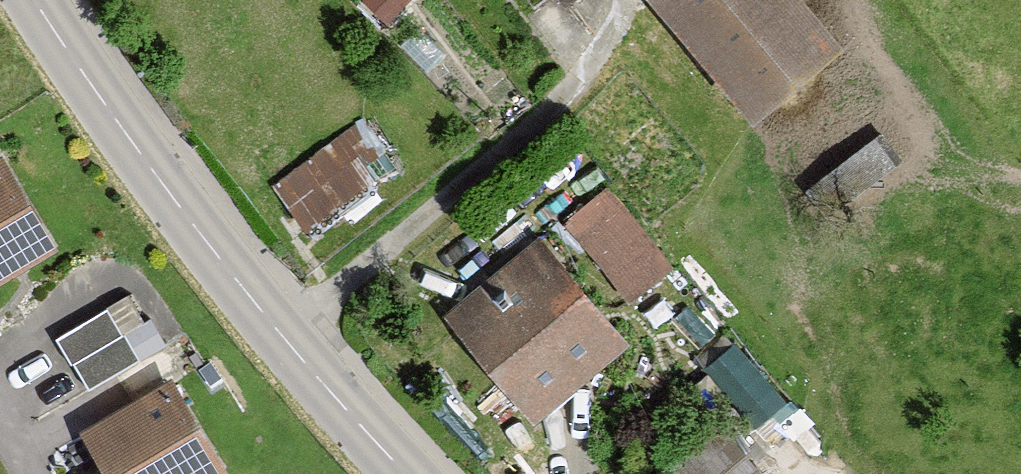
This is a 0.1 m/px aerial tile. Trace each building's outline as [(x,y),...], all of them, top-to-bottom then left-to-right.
[(780,0),(628,0),(723,119),(816,45),(780,0)] [(275,173),(314,225),(405,156),(365,104),(275,173)] [(634,294),(682,257),(616,171),(568,207),(634,294)] [(42,251),(0,178),(0,275),(42,251)] [(525,244),(433,327),(523,427),(616,343),(525,244)] [(124,298),(49,344),(83,400),(159,354),(124,298)] [(765,362),(752,368),(739,345),(724,353),(756,413),(784,398),(765,362)] [(71,435),(93,473),(213,473),(163,384),(71,435)] [(680,458),(693,473),(767,473),(772,470),(731,418),(680,458)]
